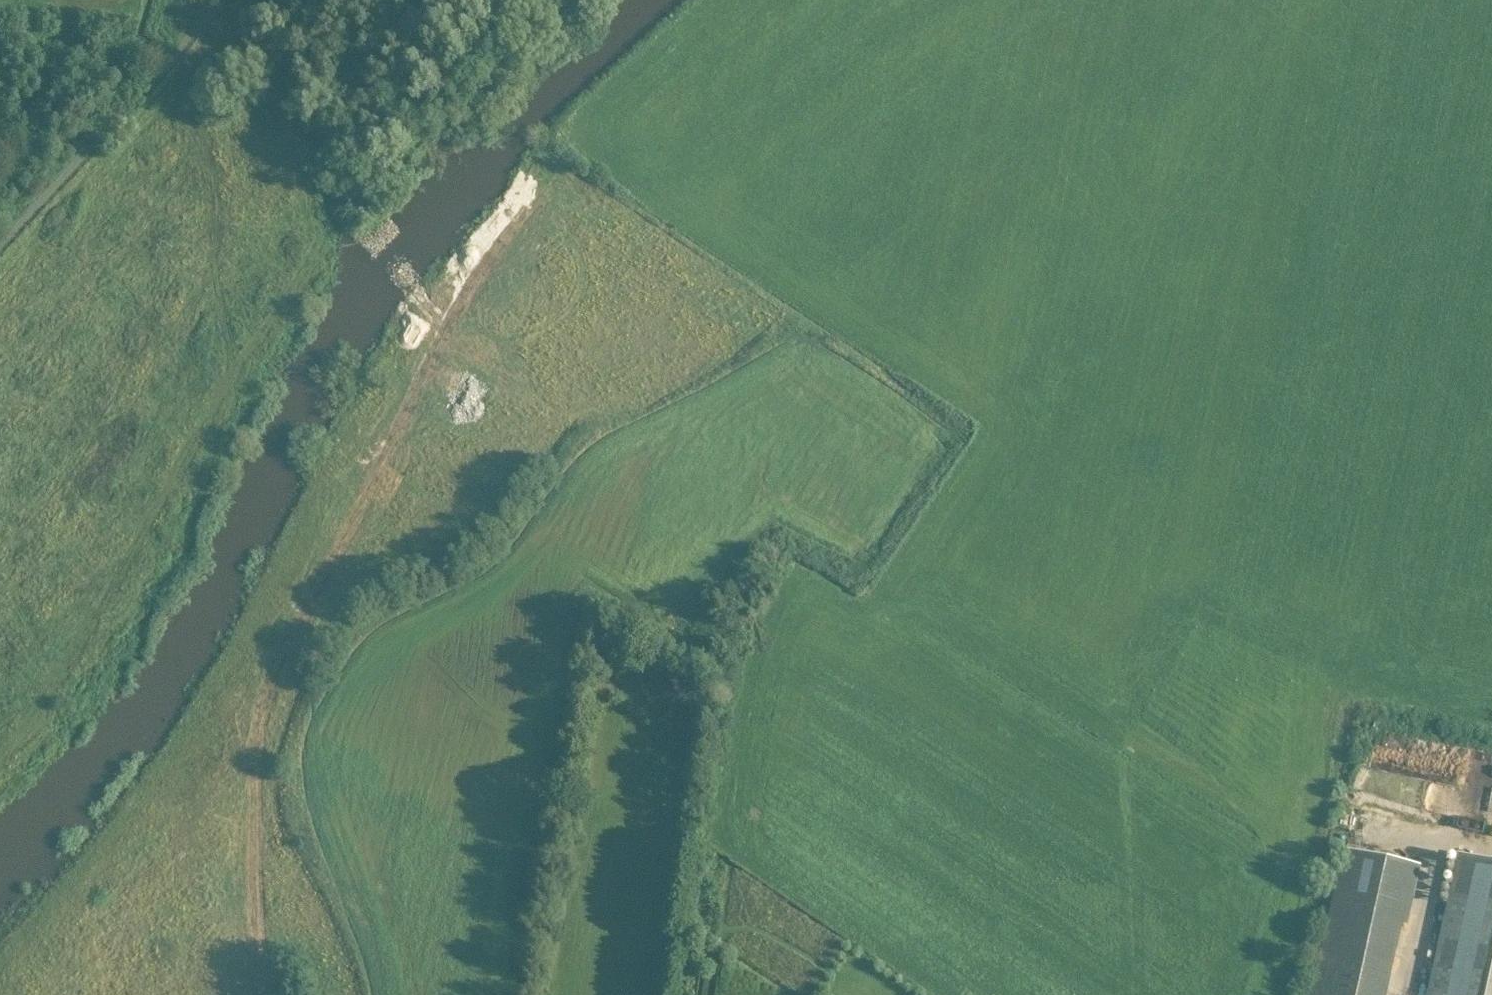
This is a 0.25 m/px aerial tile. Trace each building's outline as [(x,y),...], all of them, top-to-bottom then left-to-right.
[(1415,865),(1345,850),(1313,994),(1387,994),(1415,865)] [(1429,994),(1491,994),(1491,861),(1460,854),(1429,994)]
